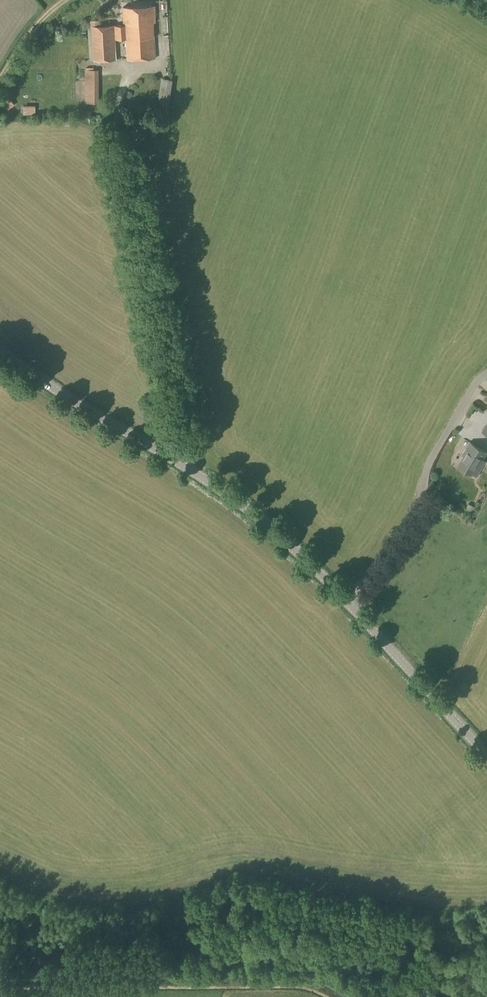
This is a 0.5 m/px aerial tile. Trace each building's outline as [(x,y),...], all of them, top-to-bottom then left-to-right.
[(155,58),(153,22),(155,22),(154,6),(123,7),(124,25),(91,26),(93,60),(117,60),(115,39),(126,38),(127,59),(155,58)] [(85,104),(99,104),(98,70),(85,70),(85,104)] [(10,101),(4,105),(7,109),(13,105),(10,101)] [(486,461),(483,459),(486,453),(486,452),(470,442),(466,449),(467,450),(457,466),(471,475),(472,474),(477,477),(486,461)]
